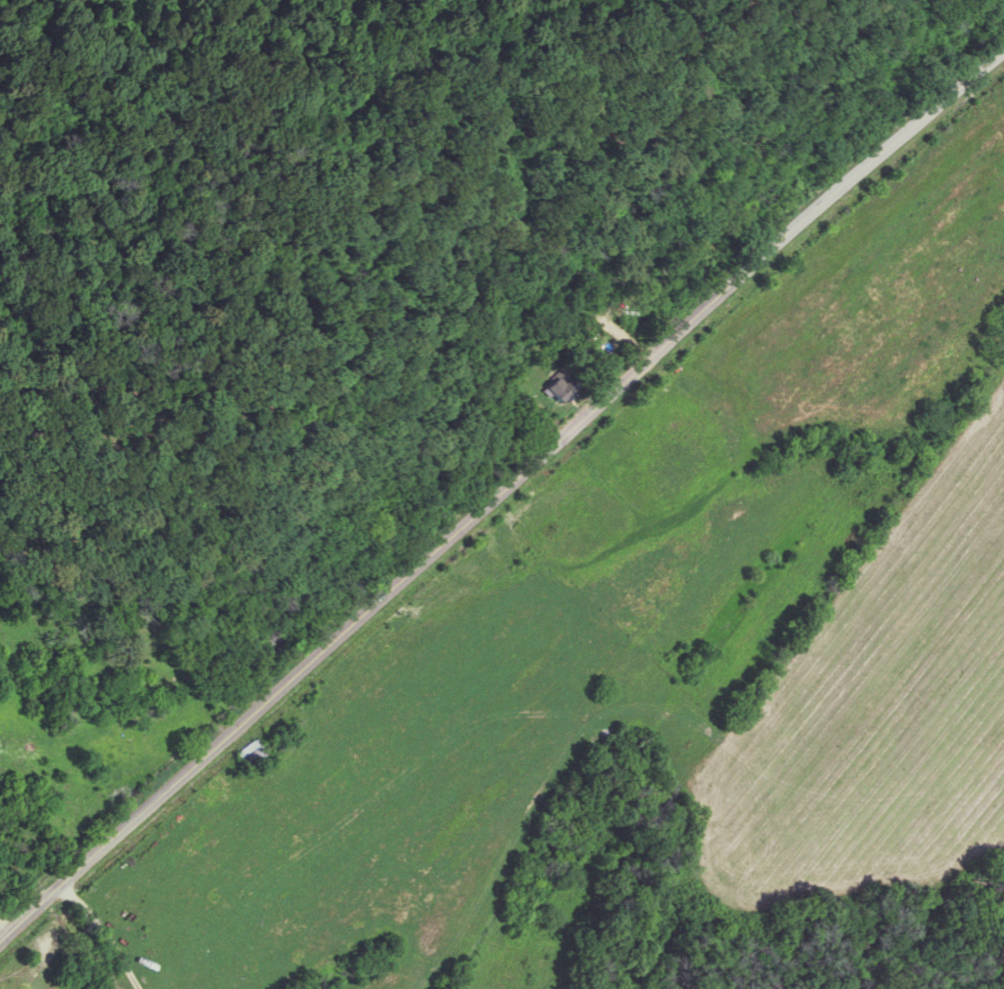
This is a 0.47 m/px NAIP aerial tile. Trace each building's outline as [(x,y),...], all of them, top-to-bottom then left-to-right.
[(549,403),(563,389),(550,376),(536,389),(549,403)] [(238,764),(259,747),(252,738),(231,755),(238,764)]
